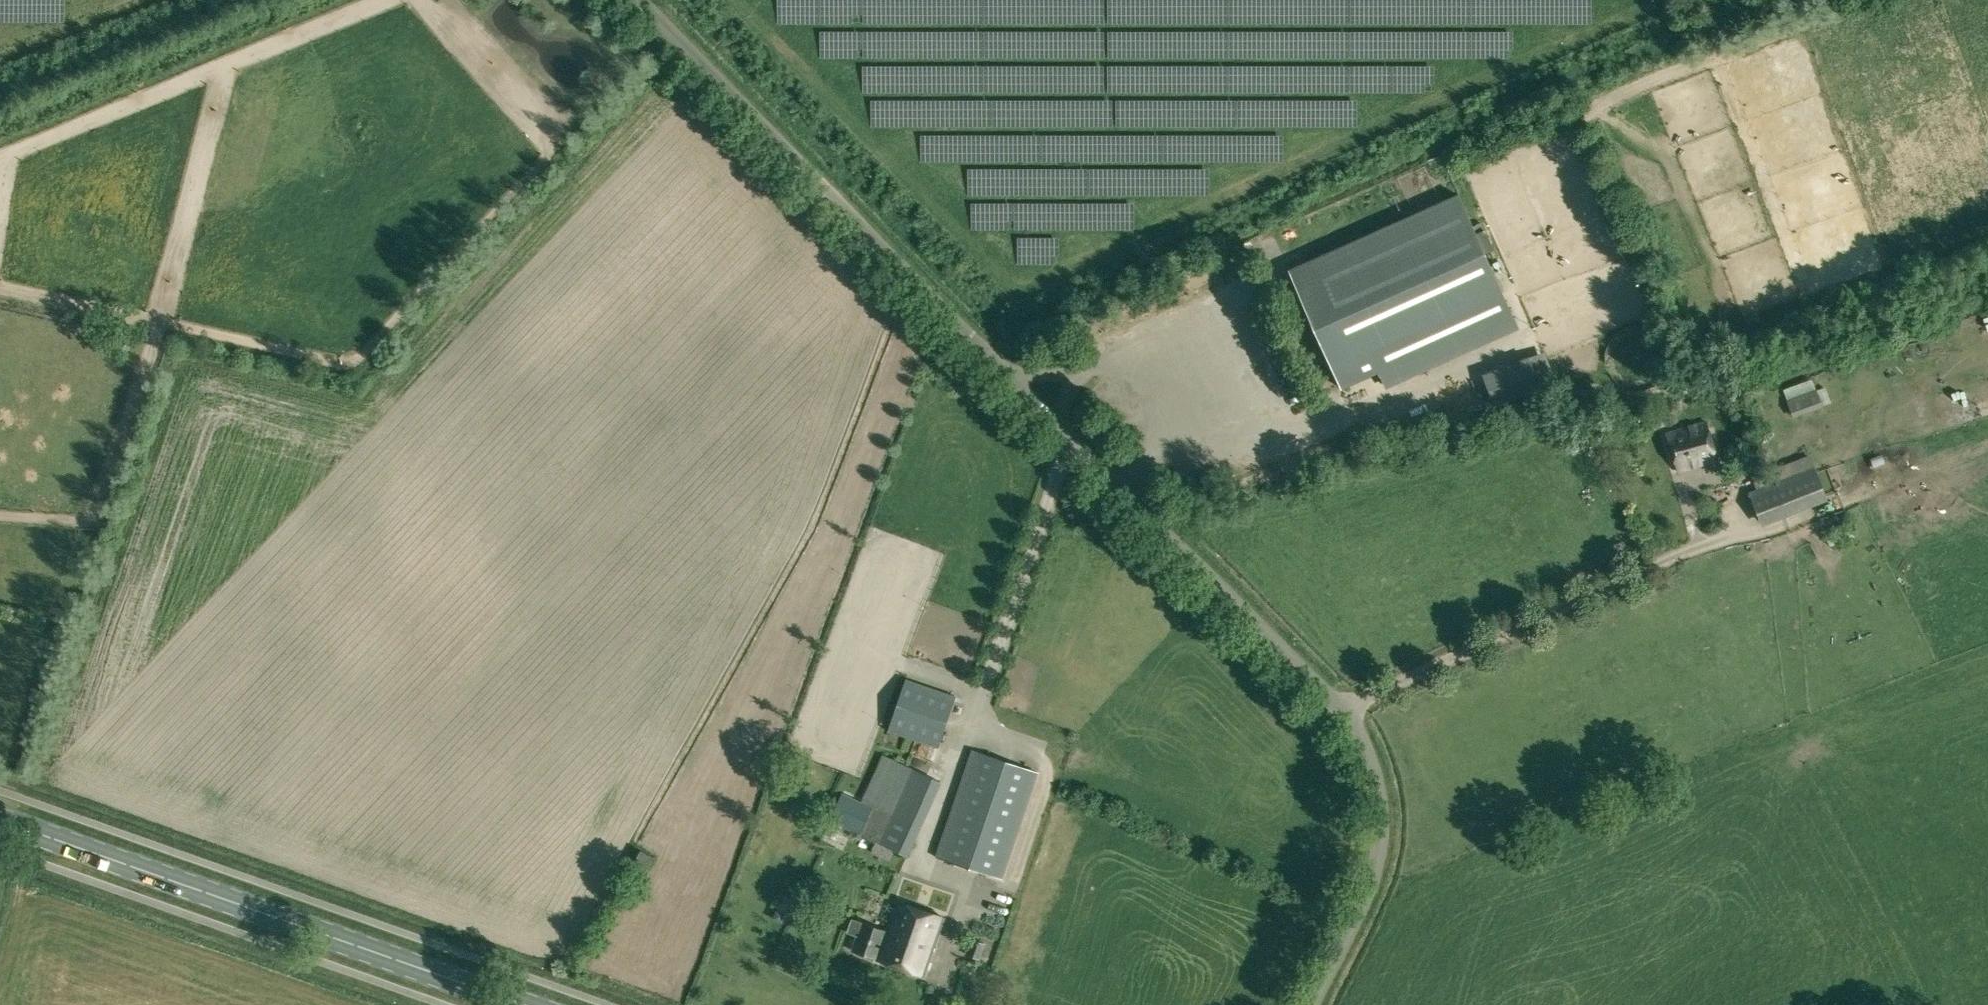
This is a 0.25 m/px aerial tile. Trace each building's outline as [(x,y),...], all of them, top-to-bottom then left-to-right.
[(1473,226),(1459,194),(1289,270),(1341,388),(1377,372),(1380,378),(1382,377),(1385,384),(1517,325),(1485,253),(1494,249),(1482,222),(1473,226)] [(1542,384),(1531,357),(1530,355),(1482,373),(1496,406),(1543,388),(1542,384)] [(1816,389),(1787,400),(1793,417),(1822,407),(1816,389)] [(1667,433),(1677,471),(1718,460),(1707,422),(1667,433)] [(1753,478),(1758,491),(1814,467),(1809,455),(1753,478)] [(1814,467),(1758,491),(1751,494),(1764,525),(1827,499),(1814,467)] [(888,732),(916,742),(926,745),(938,749),(957,696),(907,678),(888,732)] [(1038,772),(974,750),(937,857),(1001,879),(1038,772)] [(830,821),(861,835),(861,833),(882,844),(894,850),(909,857),(942,782),(883,755),(861,802),(843,793),(830,821)] [(641,850),(629,871),(642,878),(654,857),(641,850)] [(887,930),(862,922),(852,950),(924,975),(944,917),(897,901),(887,930)] [(981,959),(986,944),(971,939),(966,955),(981,959)]
